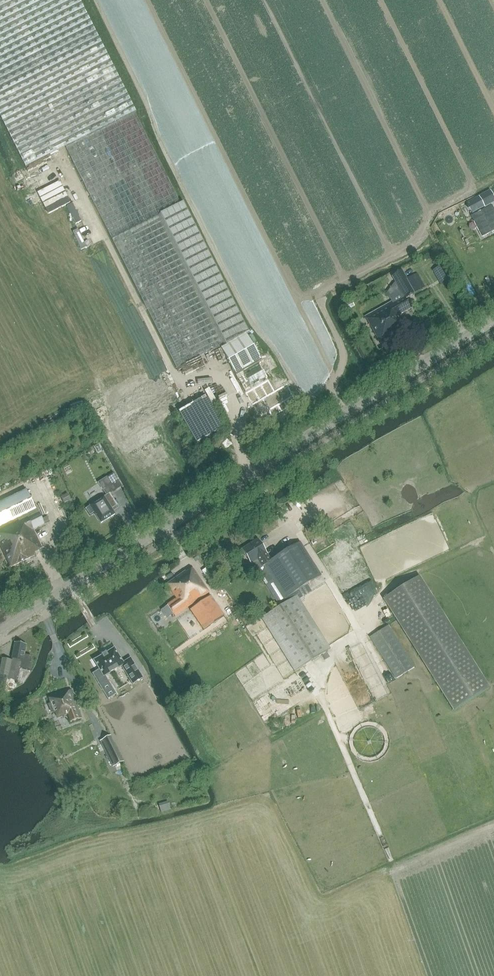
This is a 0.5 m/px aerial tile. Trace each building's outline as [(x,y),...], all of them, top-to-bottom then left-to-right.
[(26,167),(66,147),(66,148),(135,113),(137,112),(80,0),(0,0),(0,116),(26,167)] [(135,113),(65,149),(176,369),(219,347),(247,334),(249,332),(192,219),(184,203),(181,205),(135,113)] [(52,164),(47,166),(75,223),(80,220),(52,164)] [(471,216),(482,237),(493,231),(493,210),(491,205),(471,216)] [(413,275),(411,276),(397,285),(399,289),(388,296),(391,302),(365,317),(381,344),(401,332),(399,330),(406,327),(399,315),(411,308),(405,299),(414,293),(416,295),(423,291),(413,275)] [(247,334),(221,348),(236,376),(258,363),(261,362),(247,334)] [(236,376),(245,392),(268,380),(258,363),(236,376)] [(271,417),(296,402),(286,384),(274,391),(268,380),(246,393),(252,404),(261,399),(271,417)] [(201,399),(179,412),(197,443),(219,431),(201,399)] [(117,505),(110,493),(120,487),(112,474),(98,483),(106,495),(86,509),(90,516),(95,513),(101,523),(115,514),(111,509),(117,505)] [(45,525),(37,509),(36,509),(27,490),(0,503),(0,545),(11,567),(35,555),(34,553),(42,549),(34,530),(45,525)] [(337,525),(345,541),(355,536),(347,520),(337,525)] [(312,545),(322,561),(332,555),(326,544),(334,539),(330,533),(312,545)] [(258,540),(242,550),(246,556),(251,564),(254,569),(258,570),(265,566),(274,580),(268,584),(266,585),(279,607),(297,596),(299,595),(297,591),(321,576),(301,543),(271,561),(258,540)] [(186,571),(186,572),(167,585),(177,599),(168,605),(176,615),(209,593),(204,585),(205,585),(193,568),(187,573),(186,571)] [(489,688),(419,576),(383,599),(453,711),(489,688)] [(368,593),(375,590),(372,585),(365,588),(368,593)] [(352,594),(345,597),(347,602),(354,600),(352,594)] [(279,607),(261,619),(295,672),(331,650),(297,596),(279,607)] [(204,630),(214,623),(200,603),(190,610),(204,630)] [(414,667),(388,626),(370,637),(396,678),(414,667)] [(243,662),(251,658),(241,640),(233,645),(243,662)] [(4,694),(16,686),(20,668),(29,670),(31,661),(29,661),(30,655),(24,654),(26,644),(14,642),(10,660),(2,658),(0,668),(0,693),(4,694)] [(102,656),(94,661),(99,670),(92,674),(104,693),(113,688),(105,676),(121,666),(129,679),(131,678),(135,683),(143,678),(131,658),(123,663),(114,648),(106,653),(102,655),(102,656)] [(70,689),(48,698),(53,712),(54,712),(57,718),(67,714),(69,722),(81,717),(70,689)] [(302,708),(312,699),(308,695),(298,703),(302,708)] [(294,701),(268,714),(275,728),(301,715),(294,701)] [(106,738),(102,740),(107,750),(106,751),(113,766),(115,765),(119,763),(123,761),(115,746),(110,736),(106,738)]
